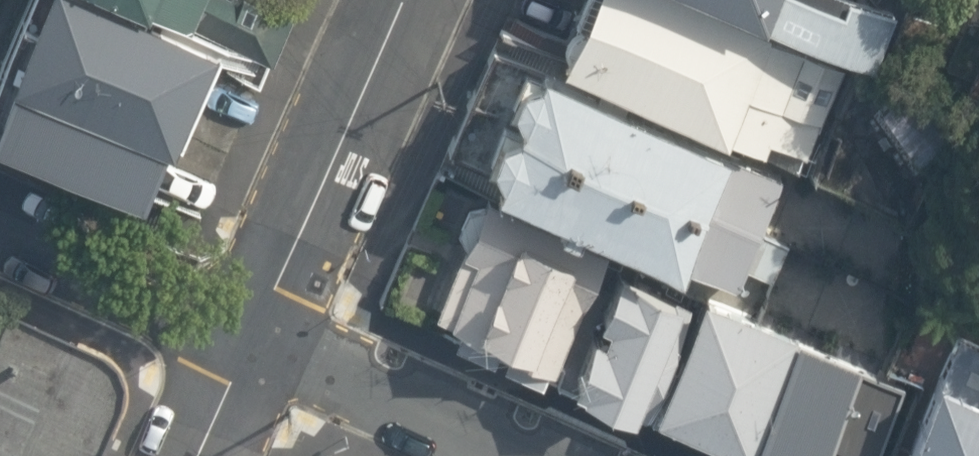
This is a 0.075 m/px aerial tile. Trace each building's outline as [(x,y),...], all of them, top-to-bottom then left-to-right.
[(108,0),(29,0),(0,65),(0,110),(145,176),(205,43),(108,0)] [(266,50),(288,0),(147,0),(266,50)] [(715,0),(577,0),(553,54),(795,160),(842,56),(715,0)] [(869,62),(895,3),(888,0),(731,0),(869,62)] [(792,172),(534,60),(487,169),(745,281),(792,172)] [(591,251),(472,198),(419,315),(538,368),(591,251)] [(681,296),(602,262),(552,377),(631,411),(681,296)] [(744,442),(791,332),(695,291),(645,408),(741,448),(744,442)] [(2,316),(0,321),(0,455),(95,455),(122,395),(113,371),(100,353),(2,316)] [(944,321),(886,455),(978,455),(978,336),(944,321)] [(744,442),(776,455),(815,455),(854,364),(856,359),(791,332),(744,442)] [(815,455),(879,455),(879,454),(873,452),(902,385),(854,364),(815,455)]
